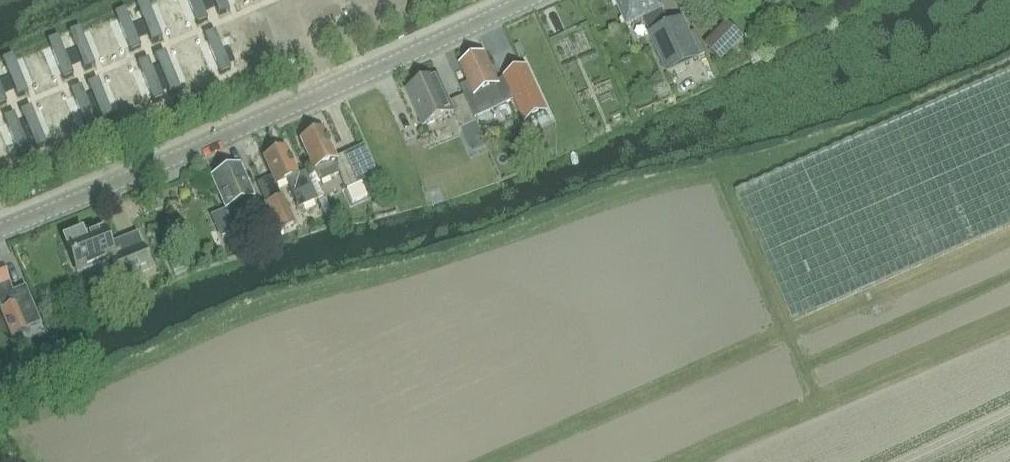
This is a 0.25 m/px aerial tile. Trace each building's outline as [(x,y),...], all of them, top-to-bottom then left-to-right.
[(628,28),(644,21),(669,75),(701,60),(682,18),(670,24),(659,0),(615,0),(628,28)] [(729,20),(706,44),(723,60),(746,37),(729,20)] [(485,55),(461,66),(474,96),(484,91),(491,106),(506,99),(485,55)] [(792,321),(1009,226),(1009,70),(735,190),(792,321)] [(461,131),(477,123),(464,95),(450,102),(438,76),(406,91),(423,128),(453,114),(461,131)] [(489,107),(475,113),(484,134),(498,128),(489,107)] [(323,128),(300,139),(320,182),(339,174),(346,190),(352,203),(367,196),(362,183),(377,176),(364,146),(344,155),(336,158),(323,128)] [(466,145),(480,142),(477,129),(463,132),(466,145)] [(317,200),(309,182),(305,172),(298,175),(285,147),(263,157),(276,185),(286,181),(298,208),(317,200)] [(242,202),(254,197),(240,165),(211,177),(225,209),(226,209),(235,231),(252,224),(242,202)] [(280,230),(294,224),(281,196),(267,202),(280,230)] [(263,237),(277,231),(265,203),(251,209),(263,237)] [(137,234),(108,246),(102,230),(83,238),(81,233),(64,240),(78,274),(108,262),(118,285),(151,271),(137,234)] [(13,293),(2,265),(0,266),(0,307),(12,338),(29,331),(28,328),(39,323),(24,288),(13,293)]
